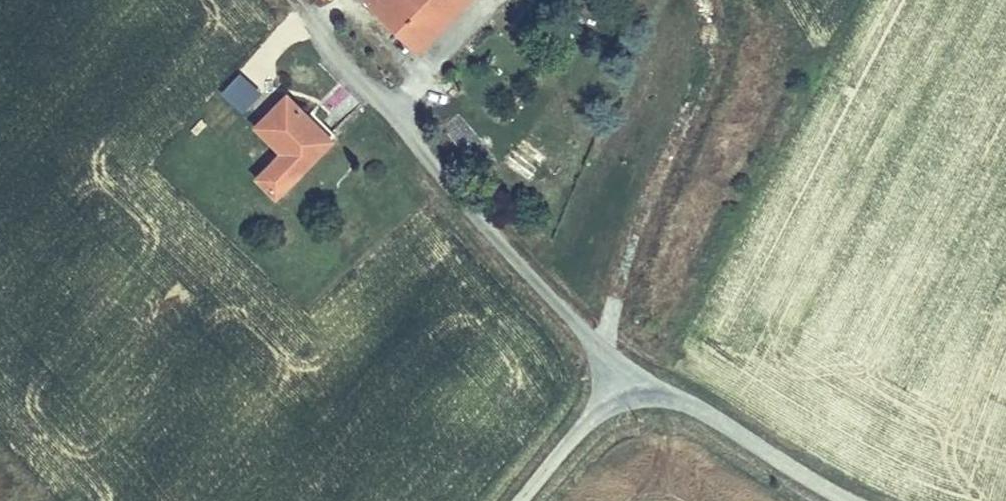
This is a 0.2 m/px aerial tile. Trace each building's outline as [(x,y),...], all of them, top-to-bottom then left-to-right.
[(461,0),(366,0),(417,48),(461,0)] [(272,196),(330,139),(287,97),(257,126),(280,148),(253,177),(272,196)]
